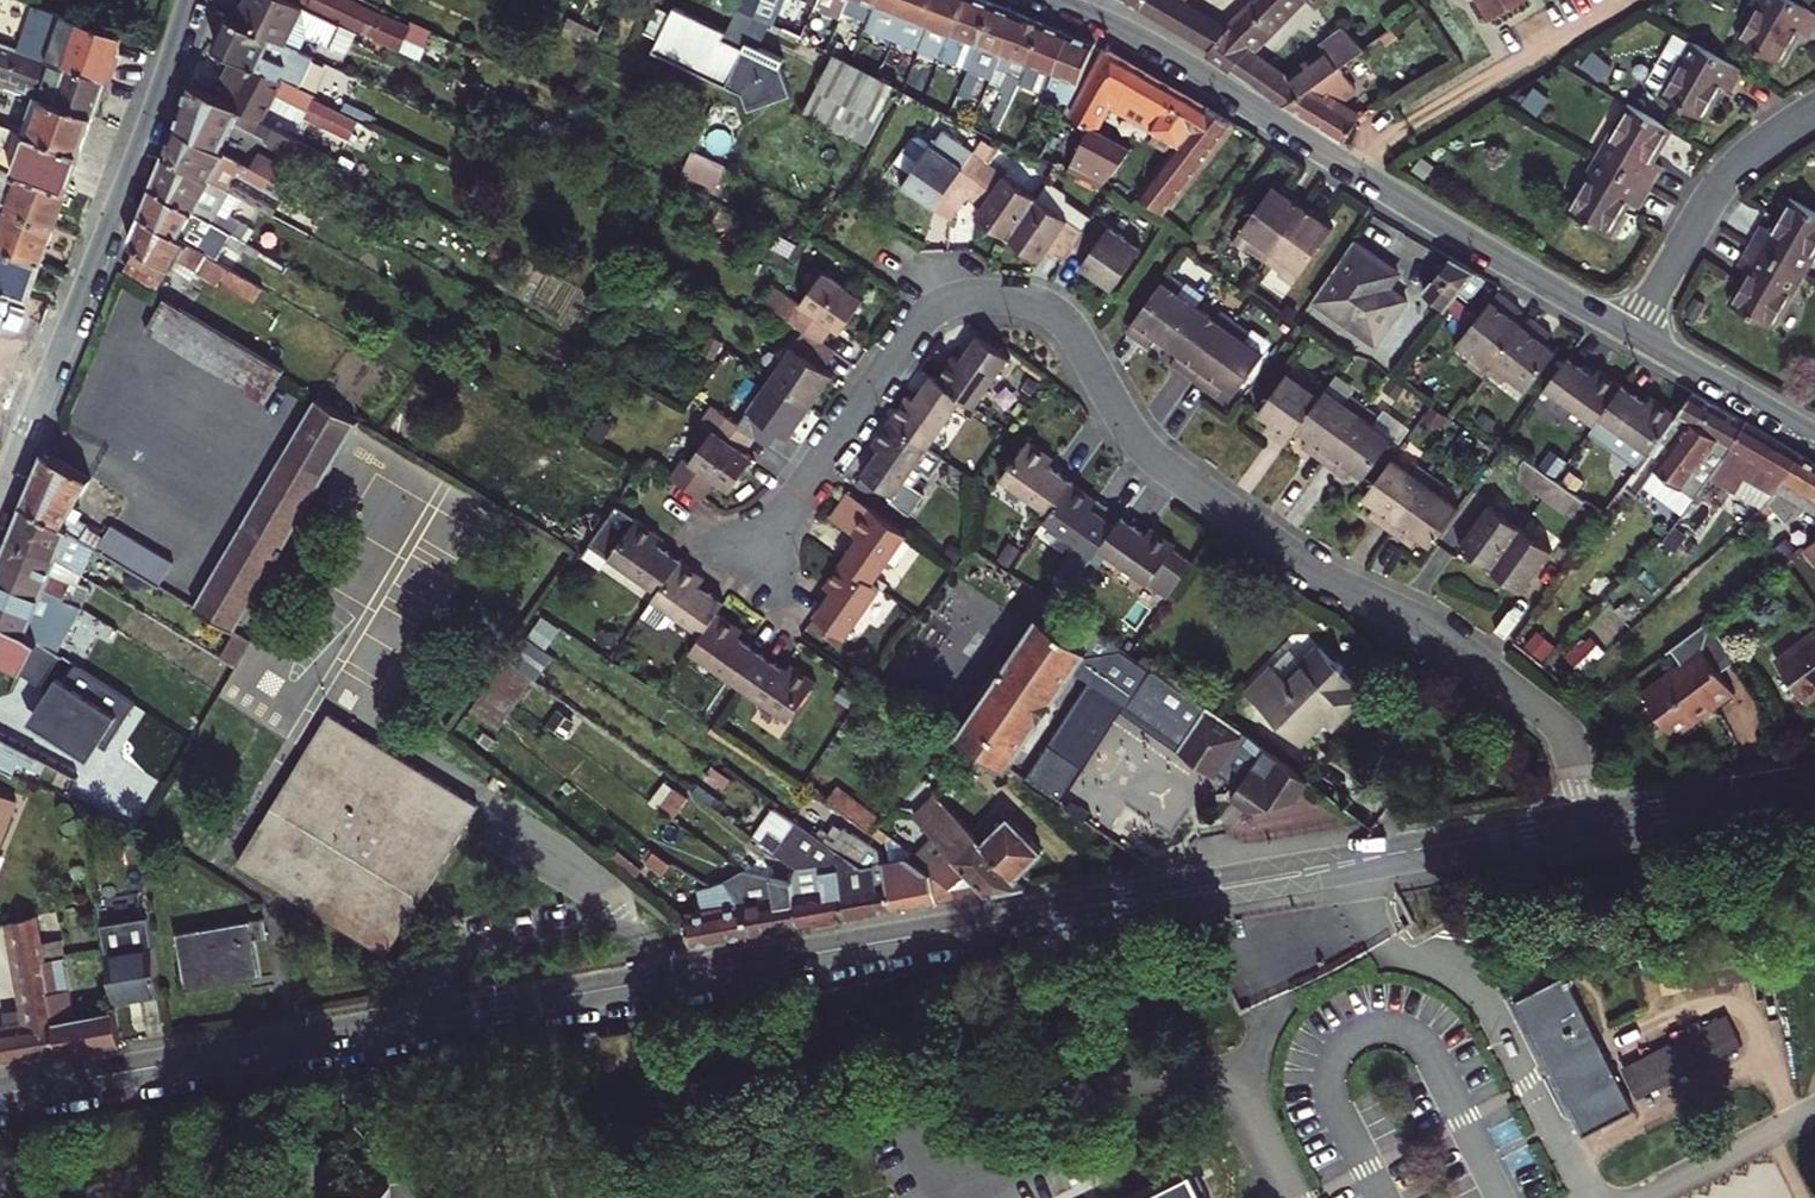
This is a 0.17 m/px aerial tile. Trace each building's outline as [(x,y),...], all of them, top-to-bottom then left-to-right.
[(245,3),(237,0),(233,7),(230,14),(299,48),(305,34),(329,45),(340,22),(307,6),(293,0),(247,0),(245,3)] [(307,6),(309,4),(375,34),(373,38),(399,50),(406,36),(426,45),(433,30),(411,20),(409,25),(355,0),(293,0),(307,6)] [(589,25),(601,30),(614,0),(601,0),(589,25)] [(739,8),(755,14),(785,28),(798,0),(742,0),(739,8)] [(874,3),(876,0),(847,0),(844,8),(867,20),(874,3)] [(902,13),(907,0),(876,0),(874,3),(902,13)] [(922,36),(936,0),(907,0),(902,13),(895,29),(921,39),(922,36)] [(922,36),(946,45),(965,0),(936,0),(922,36)] [(946,45),(972,54),(978,43),(994,3),(986,0),(985,0),(965,0),(946,45)] [(1139,7),(1157,18),(1174,29),(1186,8),(1187,6),(1176,0),(1144,0),(1139,7)] [(1248,51),(1254,43),(1298,0),(1253,0),(1226,30),(1209,50),(1206,52),(1219,61),(1231,70),(1248,51)] [(1492,20),(1524,0),(1480,0),(1492,20)] [(1794,0),(1760,0),(1737,38),(1780,63),(1799,31),(1810,37),(1814,28),(1814,12),(1794,0)] [(994,3),(978,43),(1002,52),(1018,13),(1006,8),(994,3)] [(121,36),(35,4),(20,48),(110,80),(113,71),(115,63),(112,62),(121,36)] [(784,55),(747,38),(744,45),(734,41),(723,36),(726,29),(673,4),(670,11),(658,36),(653,49),(743,91),(749,108),(791,92),(781,63),(784,55)] [(658,36),(670,11),(659,5),(646,31),(658,36)] [(1186,8),(1174,29),(1209,50),(1226,30),(1186,8)] [(1000,124),(1021,82),(1043,23),(1031,18),(1018,13),(1002,52),(997,66),(1009,72),(1000,91),(1002,92),(990,120),(1000,124)] [(299,48),(230,14),(222,30),(214,46),(233,55),(344,110),(360,78),(299,48)] [(572,18),(565,34),(592,47),(601,30),(589,25),(572,18)] [(1043,23),(1021,82),(1044,92),(1046,86),(1067,32),(1055,27),(1043,23)] [(1268,64),(1251,83),(1284,106),(1340,66),(1365,47),(1343,26),(1320,44),(1325,48),(1287,76),(1268,64)] [(1046,86),(1044,92),(1069,102),(1078,83),(1095,43),(1081,38),(1067,32),(1046,86)] [(1745,71),(1676,32),(1648,81),(1665,90),(1663,95),(1703,118),(1722,86),(1727,89),(1733,92),(1745,71)] [(35,95),(93,115),(94,115),(101,94),(106,95),(108,88),(111,80),(110,80),(20,48),(0,41),(0,82),(35,95)] [(1154,77),(1105,47),(1069,115),(1096,131),(1122,89),(1129,93),(1119,109),(1157,130),(1146,149),(1142,146),(1138,152),(1161,164),(1202,107),(1154,77)] [(1268,64),(1248,51),(1231,70),(1251,83),(1268,64)] [(877,76),(851,62),(833,52),(807,110),(868,143),(898,87),(877,76)] [(344,110),(233,55),(227,66),(221,77),(238,85),(230,101),(262,118),(270,104),(301,119),(304,114),(350,138),(360,118),(344,110)] [(962,78),(937,66),(927,89),(952,102),(962,78)] [(1357,91),(1340,66),(1284,106),(1313,124),(1342,142),(1357,118),(1338,106),(1357,91)] [(230,101),(191,81),(177,125),(220,149),(235,121),(292,152),(296,145),(300,138),(286,131),(262,118),(230,101)] [(966,93),(960,106),(975,112),(981,100),(966,93)] [(93,115),(35,95),(22,131),(80,152),(86,133),(93,115)] [(1663,167),(1652,160),(1670,129),(1629,105),(1599,158),(1651,188),(1657,177),(1663,167)] [(1212,113),(1202,107),(1161,164),(1138,152),(1131,148),(1105,182),(1133,199),(1138,192),(1164,213),(1230,124),(1222,119),(1212,113)] [(0,159),(0,165),(67,189),(73,170),(80,152),(22,131),(0,123),(0,141),(6,143),(0,159)] [(220,149),(177,125),(171,139),(165,153),(229,190),(237,176),(281,200),(288,186),(278,181),(249,165),(220,149)] [(914,197),(919,197),(935,208),(944,195),(960,206),(965,198),(970,191),(987,164),(941,131),(932,146),(918,137),(912,140),(889,175),(908,189),(908,194),(914,197)] [(1131,148),(1102,133),(1094,134),(1087,134),(1070,169),(1103,186),(1105,182),(1131,148)] [(707,157),(692,150),(687,162),(719,177),(724,165),(707,157)] [(256,151),(249,165),(278,181),(285,167),(256,151)] [(229,190),(165,153),(158,169),(151,185),(247,242),(270,255),(277,242),(228,214),(238,195),(229,190)] [(1651,188),(1599,158),(1569,211),(1610,234),(1628,201),(1640,208),(1645,198),(1651,188)] [(987,164),(970,191),(986,202),(981,209),(978,215),(994,226),(996,233),(1000,236),(1006,235),(1009,237),(1035,197),(987,164)] [(54,224),(61,206),(67,189),(0,165),(0,204),(54,224)] [(1035,197),(1083,229),(1091,218),(1064,201),(1067,196),(1045,182),(1035,197)] [(1234,240),(1249,251),(1252,248),(1266,258),(1303,205),(1288,195),(1274,184),(1234,240)] [(146,198),(140,211),(199,247),(206,234),(240,254),(243,249),(247,242),(151,185),(146,198)] [(970,191),(965,198),(981,209),(986,202),(970,191)] [(935,208),(952,219),(960,206),(944,195),(935,208)] [(1035,197),(1009,237),(1012,239),(1013,244),(1019,248),(1024,247),(1042,259),(1048,251),(1052,245),(1066,255),(1072,246),(1076,240),(1083,229),(1035,197)] [(1801,275),(1814,250),(1814,212),(1791,198),(1772,230),(1767,227),(1762,224),(1750,246),(1801,275)] [(42,260),(48,242),(54,224),(0,204),(0,245),(42,260)] [(1318,216),(1303,205),(1266,258),(1282,270),(1279,273),(1293,283),(1333,227),(1318,216)] [(135,226),(129,241),(138,246),(126,265),(159,284),(171,266),(173,266),(178,258),(219,283),(221,279),(254,299),(262,286),(199,247),(140,211),(135,226)] [(1082,265),(1099,276),(1099,281),(1105,285),(1110,284),(1114,286),(1141,246),(1093,215),(1091,218),(1083,229),(1076,240),(1091,251),(1088,256),(1082,265)] [(1072,246),(1088,256),(1091,251),(1076,240),(1072,246)] [(1352,240),(1312,298),(1374,343),(1406,299),(1385,286),(1369,274),(1380,259),(1366,249),(1352,240)] [(247,242),(243,249),(284,272),(287,266),(270,255),(247,242)] [(29,297),(35,279),(42,260),(0,245),(0,287),(29,297)] [(1052,245),(1048,251),(1062,261),(1066,255),(1052,245)] [(1770,328),(1801,275),(1750,246),(1744,256),(1738,266),(1748,271),(1730,304),(1770,328)] [(1385,286),(1396,271),(1380,259),(1369,274),(1385,286)] [(841,332),(852,316),(857,316),(862,309),(860,303),(863,300),(822,272),(801,303),(778,287),(766,304),(805,331),(817,340),(828,324),(841,332)] [(1475,272),(1458,293),(1470,301),(1487,278),(1475,272)] [(1168,344),(1196,305),(1179,293),(1185,285),(1168,273),(1127,330),(1149,346),(1157,336),(1168,344)] [(1480,316),(1471,327),(1469,329),(1456,347),(1471,358),(1477,350),(1494,364),(1524,325),(1513,316),(1520,307),(1510,299),(1499,291),(1480,316)] [(180,306),(165,297),(146,329),(161,338),(180,306)] [(1455,297),(1446,308),(1471,327),(1480,316),(1455,297)] [(1195,378),(1236,321),(1221,311),(1215,319),(1196,305),(1168,344),(1181,353),(1173,363),(1195,378)] [(284,368),(180,306),(161,338),(263,400),(284,368)] [(1530,317),(1524,325),(1494,364),(1488,372),(1502,383),(1508,376),(1526,390),(1556,350),(1545,342),(1551,333),(1541,325),(1530,317)] [(1236,393),(1264,354),(1245,340),(1250,333),(1236,321),(1195,378),(1217,394),(1224,384),(1236,393)] [(822,398),(821,392),(833,374),(820,365),(831,349),(817,340),(805,331),(772,379),(811,406),(813,403),(819,402),(822,398)] [(957,354),(939,379),(964,396),(976,404),(1010,355),(980,334),(962,359),(957,354)] [(1591,374),(1567,357),(1545,387),(1595,423),(1623,385),(1610,376),(1597,366),(1591,374)] [(1297,429),(1326,388),(1312,378),(1307,386),(1288,372),(1259,412),(1271,421),(1264,429),(1285,445),(1297,429)] [(929,446),(964,396),(939,379),(932,374),(915,398),(909,394),(892,420),(929,446)] [(757,437),(766,443),(777,427),(790,436),(802,418),(807,418),(810,414),(810,408),(811,406),(772,379),(740,425),(751,433),(757,437)] [(1647,401),(1623,385),(1595,423),(1589,432),(1638,468),(1677,415),(1664,406),(1651,397),(1647,401)] [(1346,402),(1326,388),(1297,429),(1309,437),(1303,447),(1324,461),(1364,405),(1350,395),(1346,402)] [(1725,442),(1737,420),(1714,407),(1692,395),(1678,414),(1689,421),(1725,442)] [(315,398),(195,605),(235,629),(355,422),(315,398)] [(1380,416),(1364,405),(1324,461),(1345,476),(1351,468),(1364,477),(1394,437),(1375,423),(1380,416)] [(683,456),(669,475),(678,482),(702,499),(716,478),(731,489),(734,485),(738,486),(742,480),(741,475),(754,457),(747,452),(741,448),(751,433),(740,425),(724,414),(691,462),(683,456)] [(942,455),(929,446),(892,420),(875,445),(880,448),(862,473),(892,493),(886,501),(909,517),(925,495),(913,487),(924,471),(928,475),(942,455)] [(1689,421),(1656,468),(1673,481),(1691,494),(1705,478),(1730,448),(1745,424),(1737,420),(1725,442),(1689,421)] [(1775,492),(1798,453),(1771,438),(1745,424),(1730,448),(1705,478),(1728,492),(1739,472),(1775,492)] [(777,427),(766,443),(771,447),(782,431),(777,427)] [(741,448),(747,452),(757,437),(751,433),(741,448)] [(1051,512),(1074,481),(1049,463),(1053,457),(1028,440),(1001,477),(1051,512)] [(33,482),(24,504),(69,529),(82,537),(89,525),(90,523),(71,513),(91,478),(45,451),(41,461),(33,482)] [(1798,453),(1775,492),(1768,504),(1784,521),(1796,511),(1802,515),(1806,509),(1814,514),(1814,463),(1798,453)] [(1391,531),(1426,482),(1392,457),(1364,497),(1375,506),(1368,515),(1391,531)] [(1556,478),(1527,457),(1521,464),(1521,481),(1543,497),(1556,478)] [(1585,500),(1556,478),(1543,497),(1565,513),(1581,507),(1585,500)] [(1051,512),(1046,519),(1094,554),(1099,548),(1123,516),(1074,481),(1051,512)] [(1461,506),(1426,482),(1391,531),(1413,547),(1419,538),(1432,547),(1435,541),(1461,506)] [(907,532),(849,490),(830,516),(859,538),(842,562),(872,583),(907,532)] [(1718,509),(1698,494),(1644,567),(1660,578),(1670,564),(1676,568),(1718,509)] [(69,529),(24,504),(18,519),(12,534),(57,559),(69,529)] [(1461,545),(1478,557),(1478,564),(1483,567),(1490,566),(1492,567),(1521,527),(1490,504),(1461,545)] [(585,550),(582,554),(602,568),(610,558),(657,591),(679,559),(656,543),(661,536),(616,505),(585,550)] [(1123,516),(1099,548),(1169,597),(1194,564),(1173,549),(1176,544),(1150,526),(1145,532),(1123,516)] [(111,523),(105,534),(98,546),(160,584),(174,560),(111,523)] [(105,534),(89,525),(82,537),(98,546),(105,534)] [(1551,550),(1521,527),(1492,567),(1494,569),(1494,575),(1497,577),(1504,576),(1523,590),(1551,550)] [(12,534),(6,550),(0,566),(0,567),(82,606),(90,588),(79,582),(83,574),(69,565),(57,559),(12,534)] [(1804,549),(1814,563),(1814,540),(1804,549)] [(705,576),(679,559),(657,591),(641,613),(657,624),(668,609),(702,633),(716,611),(724,601),(699,584),(705,576)] [(831,589),(815,615),(846,636),(879,587),(872,583),(842,562),(825,585),(831,589)] [(0,567),(0,620),(28,632),(59,651),(82,606),(0,567)] [(738,636),(743,629),(716,611),(702,633),(690,649),(741,684),(762,652),(738,636)] [(1219,775),(1222,772),(1242,785),(1236,794),(1254,807),(1295,799),(1308,780),(1136,656),(1129,650),(1078,617),(1070,629),(1075,633),(1073,637),(1040,616),(961,733),(984,750),(1006,765),(1008,766),(1075,671),(1092,682),(1128,705),(1186,743),(1181,750),(1219,775)] [(5,658),(25,669),(24,671),(42,682),(59,652),(59,651),(28,632),(0,620),(0,656),(5,658)] [(1710,621),(1672,649),(1683,663),(1642,694),(1674,734),(1733,690),(1720,672),(1714,665),(1732,650),(1710,621)] [(1804,698),(1814,689),(1814,632),(1777,661),(1804,698)] [(526,635),(508,659),(533,677),(535,679),(553,654),(526,635)] [(1273,665),(1249,689),(1302,742),(1328,718),(1334,723),(1367,691),(1319,644),(1286,677),(1273,665)] [(1714,665),(1720,672),(1738,659),(1732,650),(1714,665)] [(762,652),(741,684),(791,718),(817,681),(790,662),(785,668),(762,652)] [(489,685),(514,703),(533,677),(508,659),(489,685)] [(137,700),(77,663),(48,708),(109,746),(137,700)] [(1128,705),(1092,682),(1050,743),(1051,744),(1084,767),(1085,768),(1128,705)] [(488,684),(471,707),(497,727),(514,703),(489,685),(488,684)] [(1804,698),(1807,702),(1814,696),(1814,689),(1804,698)] [(562,704),(546,726),(560,737),(576,714),(562,704)] [(388,953),(478,804),(330,712),(237,861),(388,953)] [(1623,739),(1612,731),(1603,743),(1615,751),(1623,739)] [(12,773),(17,761),(28,766),(35,753),(0,734),(0,767),(12,773)] [(1084,767),(1051,744),(1026,779),(1059,803),(1084,767)] [(984,750),(974,760),(997,778),(1006,765),(984,750)] [(939,796),(957,813),(971,795),(954,780),(939,796)] [(673,786),(657,807),(671,817),(687,796),(673,786)] [(910,857),(964,894),(1029,885),(1020,876),(979,835),(957,813),(939,796),(937,794),(915,816),(947,850),(938,860),(917,847),(914,852),(910,857)] [(0,795),(0,844),(18,802),(0,795)] [(1066,795),(1060,803),(1080,818),(1086,809),(1066,795)] [(839,809),(850,817),(875,835),(880,827),(845,801),(839,809)] [(808,807),(798,822),(855,862),(875,835),(850,817),(842,829),(808,807)] [(979,835),(1020,876),(1045,848),(1011,814),(990,837),(983,831),(979,835)] [(846,915),(891,907),(887,882),(877,884),(874,864),(860,865),(855,862),(798,822),(777,853),(796,866),(838,862),(846,915)] [(887,882),(891,907),(939,898),(964,894),(910,857),(914,852),(888,833),(891,861),(874,864),(877,884),(887,882)] [(671,861),(656,849),(647,861),(663,873),(671,861)] [(792,882),(799,923),(846,915),(838,862),(796,866),(792,882)] [(739,904),(744,904),(748,932),(799,923),(792,882),(772,877),(744,869),(725,881),(728,886),(739,904)] [(685,916),(690,945),(748,935),(748,932),(744,904),(739,904),(728,886),(722,888),(719,883),(710,886),(694,890),(696,903),(714,902),(714,911),(685,914),(685,916)] [(696,903),(694,890),(682,894),(685,914),(714,911),(714,902),(696,903)] [(0,1025),(0,1062),(59,1052),(50,991),(45,960),(37,913),(15,919),(32,1019),(0,1025)] [(261,976),(255,940),(266,938),(262,918),(251,920),(251,918),(175,932),(184,989),(261,976)] [(106,949),(114,998),(161,991),(151,923),(103,929),(106,949)] [(45,960),(50,991),(69,987),(64,956),(45,960)] [(1584,1132),(1586,1135),(1635,1110),(1567,975),(1518,1000),(1566,1096),(1581,1101),(1575,1114),(1573,1119),(1578,1130),(1584,1132)] [(69,987),(50,991),(59,1052),(121,1042),(115,1007),(73,1015),(69,987)] [(1727,1016),(1676,1042),(1688,1068),(1662,1080),(1650,1055),(1624,1068),(1640,1099),(1743,1047),(1727,1016)] [(1676,1042),(1650,1055),(1662,1080),(1688,1068),(1676,1042)] [(361,1082),(345,1085),(349,1103),(365,1100),(361,1082)] [(1581,1101),(1566,1096),(1575,1114),(1581,1101)] [(1193,1173),(1143,1197),(1205,1197),(1193,1173)] [(390,1187),(334,1187),(334,1197),(390,1197),(390,1187)]
